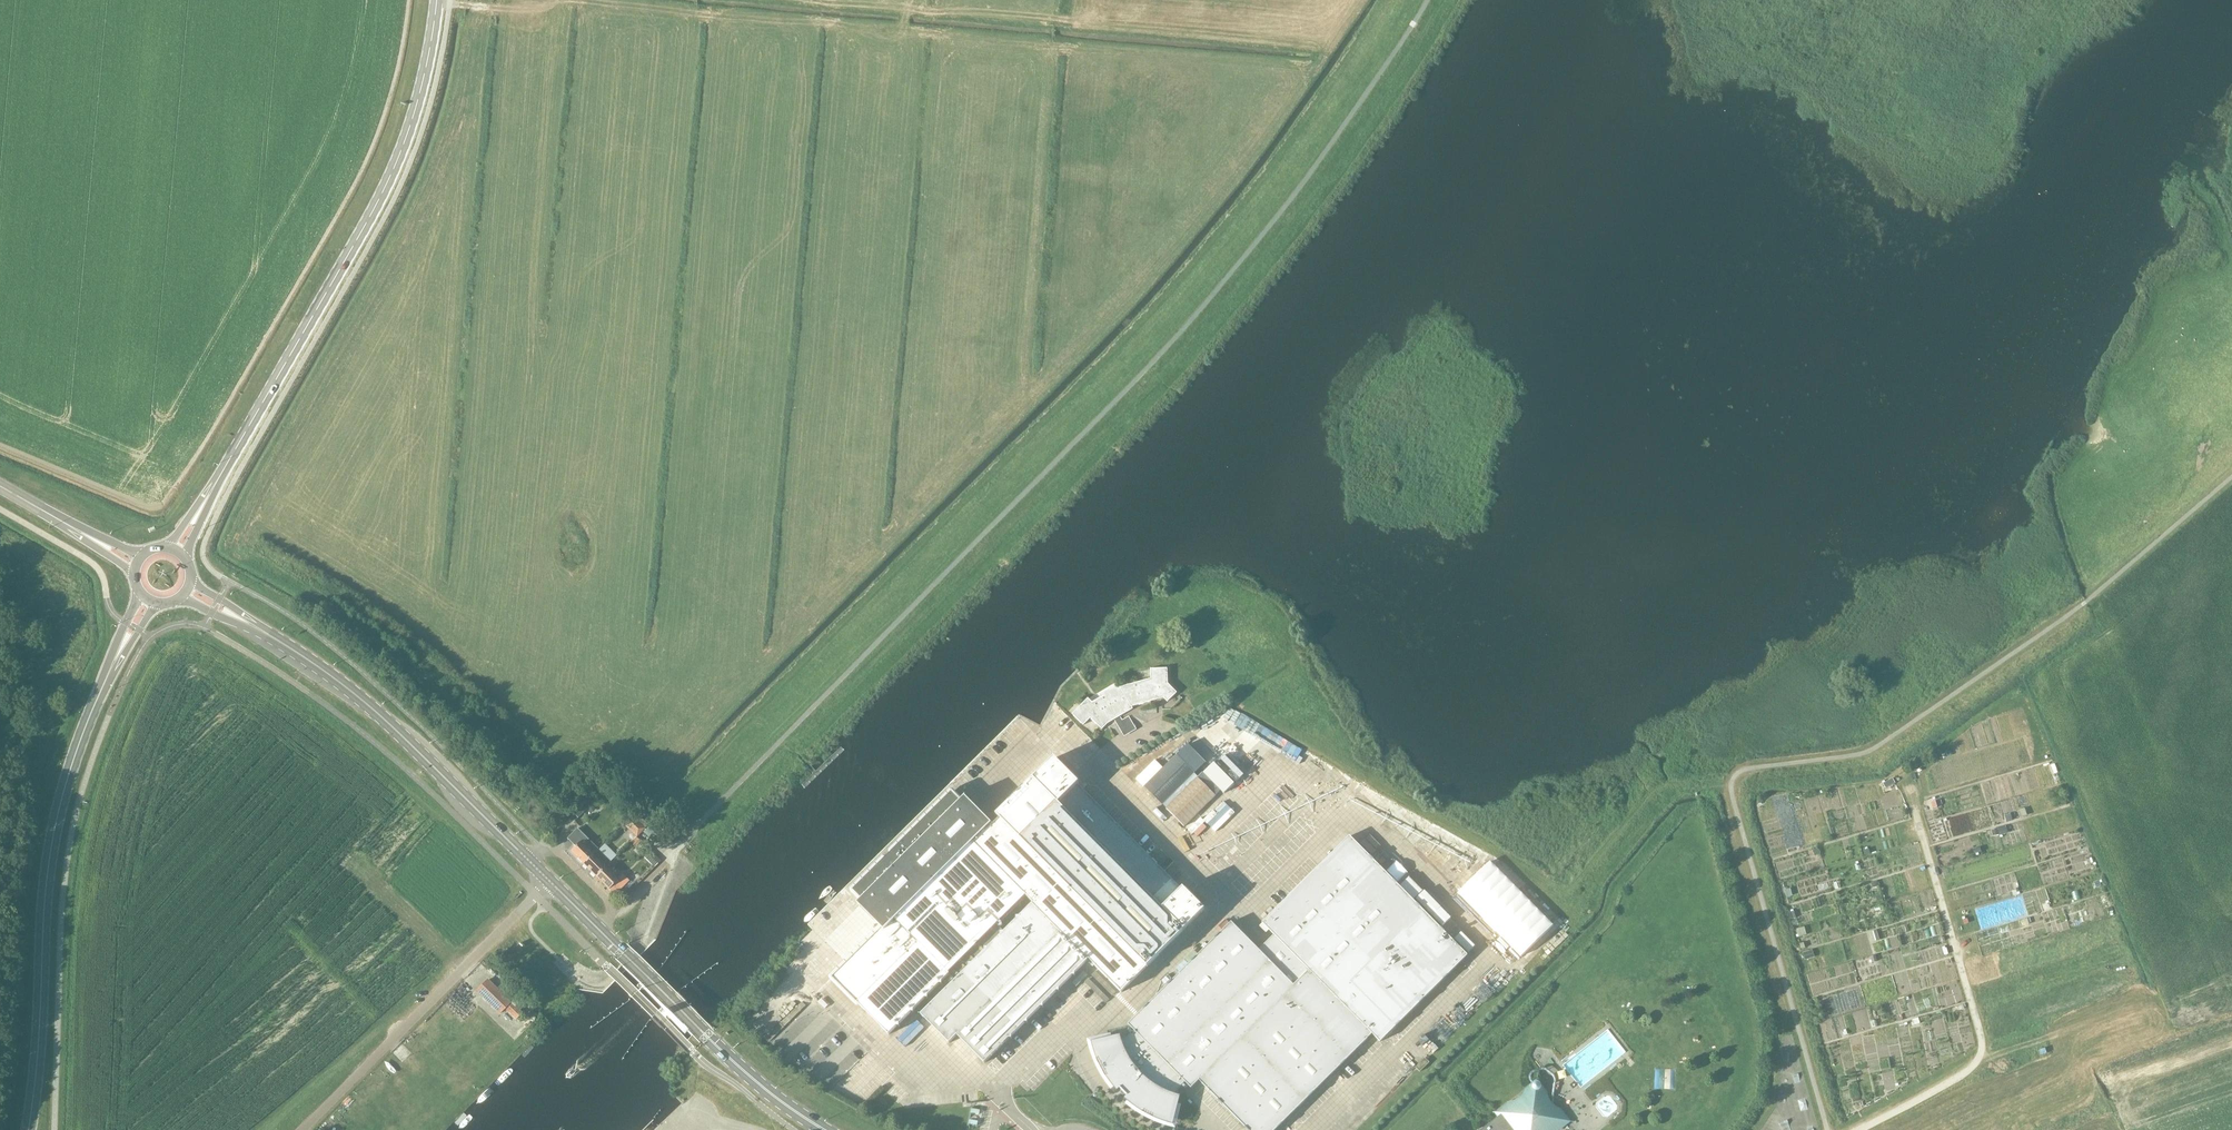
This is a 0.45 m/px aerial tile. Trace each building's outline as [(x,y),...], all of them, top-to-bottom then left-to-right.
[(1151,679),(1120,687),(1132,709),(1133,709),(1132,707),(1164,698),(1167,702),(1177,693),(1168,684),(1167,669),(1151,669),(1151,679)] [(1088,698),(1072,714),(1083,725),(1090,718),(1102,730),(1108,724),(1114,720),(1120,730),(1126,726),(1130,734),(1136,730),(1132,723),(1129,716),(1122,720),(1120,717),(1132,709),(1120,687),(1119,686),(1092,703),(1088,698)] [(1963,723),(1965,741),(1977,739),(1974,722),(1963,723)] [(1195,774),(1205,764),(1186,744),(1145,786),(1162,804),(1194,773),(1195,774)] [(881,928),(832,978),(889,1035),(950,975),(956,980),(921,1015),(949,1043),(957,1036),(984,1063),(1088,960),(1121,993),(1204,910),(1183,888),(1182,890),(1166,874),(1078,785),(1079,784),(1054,758),(996,816),(999,819),(993,825),(975,808),(964,798),(960,801),(951,793),(853,890),(861,899),(861,900),(857,904),(871,917),(881,928)] [(1304,768),(1317,776),(1323,765),(1310,758),(1304,768)] [(1166,809),(1184,827),(1215,796),(1220,791),(1223,794),(1233,784),(1213,764),(1203,774),(1202,773),(1197,778),(1175,800),(1166,809)] [(1785,795),(1770,795),(1770,808),(1785,808),(1785,795)] [(1988,812),(2001,811),(2001,809),(2011,809),(2010,796),(1992,797),(1993,805),(1987,805),(1988,812)] [(578,801),(569,809),(574,814),(583,806),(578,801)] [(1884,803),(1884,814),(1897,814),(1897,803),(1884,803)] [(1398,821),(1409,826),(1414,814),(1404,809),(1398,821)] [(1785,824),(1792,822),(1788,809),(1781,811),(1785,824)] [(637,820),(632,815),(625,823),(638,836),(649,824),(641,816),(637,820)] [(1412,829),(1425,837),(1433,825),(1419,817),(1412,829)] [(655,844),(664,834),(652,823),(648,827),(643,833),(655,844)] [(1764,836),(1770,856),(1793,849),(1791,846),(1798,844),(1800,847),(1827,839),(1822,824),(1797,832),(1795,826),(1764,836)] [(583,864),(597,849),(577,829),(567,838),(575,846),(570,851),(583,864)] [(1184,835),(1180,839),(1189,847),(1193,843),(1184,835)] [(1372,1034),(1380,1042),(1467,956),(1349,837),(1262,923),(1274,935),(1258,950),(1231,923),(1128,1025),(1134,1031),(1127,1037),(1095,1044),(1097,1052),(1101,1062),(1106,1071),(1112,1080),(1119,1089),(1126,1096),(1135,1103),(1144,1109),(1153,1114),(1163,1118),(1171,1121),(1178,1089),(1185,1083),(1191,1088),(1199,1081),(1247,1129),(1275,1129),(1372,1034)] [(606,857),(613,851),(601,838),(594,845),(606,857)] [(611,863),(608,860),(597,849),(583,864),(595,877),(604,868),(605,869),(611,863)] [(1892,871),(1891,856),(1884,856),(1884,853),(1875,853),(1876,872),(1892,871)] [(1159,867),(1164,872),(1174,862),(1169,857),(1159,867)] [(1779,880),(1823,866),(1820,858),(1776,872),(1779,880)] [(1490,861),(1457,893),(1519,957),(1552,925),(1490,861)] [(616,880),(605,869),(604,868),(595,877),(608,889),(614,895),(629,881),(622,874),(616,880)] [(1402,874),(1398,878),(1412,894),(1417,889),(1402,874)] [(1792,880),(1782,882),(1785,900),(1795,898),(1792,880)] [(1799,893),(1803,911),(1818,908),(1814,890),(1799,893)] [(1866,929),(1859,932),(1862,941),(1870,938),(1866,929)] [(1873,940),(1874,948),(1885,948),(1884,939),(1873,940)] [(1506,954),(1486,969),(1491,975),(1510,960),(1506,954)] [(516,1020),(522,1014),(487,980),(475,992),(499,1015),(504,1009),(516,1020)] [(1938,1005),(1946,1002),(1943,994),(1935,997),(1938,1005)] [(1916,1014),(1908,1016),(1912,1035),(1920,1033),(1916,1014)] [(1945,1035),(1957,1033),(1954,1017),(1943,1019),(1945,1035)] [(1903,1022),(1894,1026),(1898,1039),(1908,1035),(1903,1022)] [(2041,1043),(2034,1047),(2038,1053),(2045,1049),(2041,1043)] [(1424,1058),(1415,1067),(1420,1072),(1429,1063),(1424,1058)] [(1481,1129),(1552,1129),(1564,1121),(1539,1090),(1540,1088),(1540,1087),(1540,1086),(1540,1085),(1539,1084),(1537,1083),(1536,1083),(1534,1083),(1533,1084),(1532,1085),(1532,1086),(1532,1088),(1532,1089),(1501,1113),(1501,1114),(1481,1129)] [(1777,1120),(1779,1128),(1787,1125),(1785,1118),(1777,1120)]
